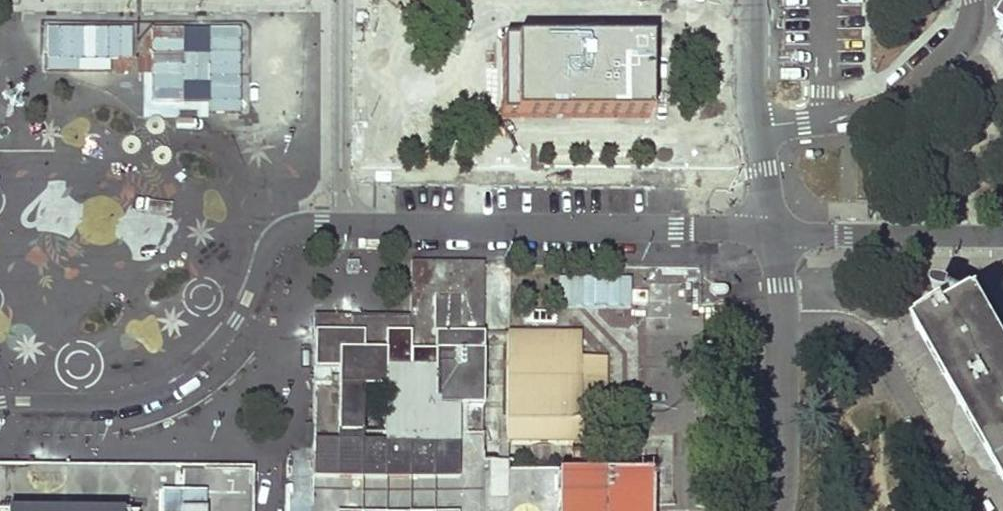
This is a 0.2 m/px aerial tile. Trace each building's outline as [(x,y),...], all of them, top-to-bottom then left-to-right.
[(649,44),(502,43),(502,115),(649,116),(649,44)] [(651,475),(505,472),(505,463),(480,463),(482,263),(409,263),(407,317),(312,316),(310,487),(299,487),(284,487),(284,510),(650,510),(651,475)] [(915,335),(1002,488),(1002,352),(976,305),(942,325),(939,321),(915,335)] [(557,336),(504,336),(503,445),(577,445),(577,402),(604,403),(604,358),(578,357),(578,337),(568,327),(558,327),(557,336)] [(0,467),(0,510),(252,510),(252,469),(0,467)]
